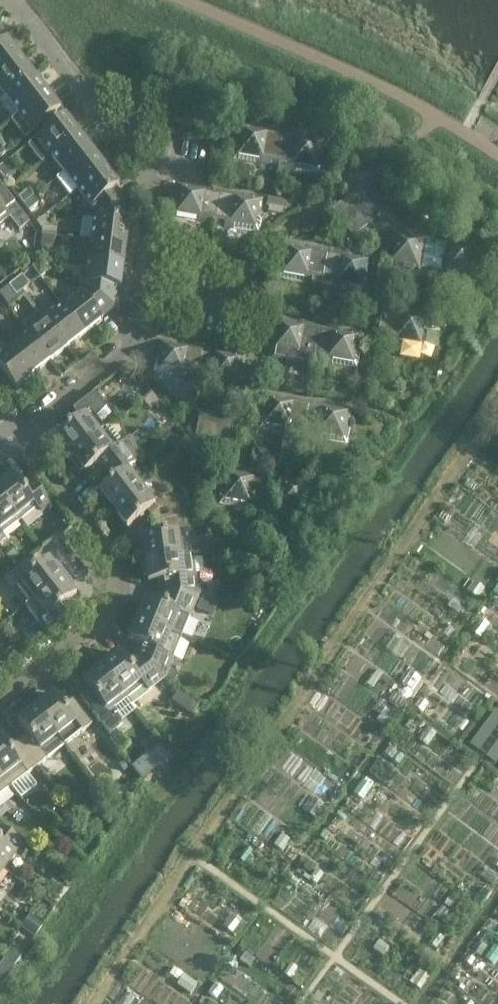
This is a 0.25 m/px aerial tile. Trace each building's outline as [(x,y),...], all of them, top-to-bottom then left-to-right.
[(4,42),(0,37),(0,74),(20,58),(7,41),(4,42)] [(20,58),(0,74),(0,89),(6,97),(34,75),(20,58)] [(0,101),(0,102),(13,119),(19,114),(47,92),(34,75),(6,97),(0,101)] [(13,119),(11,120),(25,138),(33,132),(61,110),(47,92),(19,114),(13,119)] [(38,138),(28,145),(42,163),(51,155),(78,133),(65,116),(38,138)] [(240,124),(234,158),(277,165),(283,131),(264,128),(263,132),(251,130),(252,126),(240,124)] [(321,173),(327,139),(315,137),(314,141),(301,139),(302,135),(283,131),(277,165),(321,173)] [(92,150),(78,133),(51,155),(64,172),(92,150)] [(64,172),(56,178),(69,195),(77,189),(105,167),(92,150),(64,172)] [(18,169),(11,159),(5,164),(12,174),(18,169)] [(5,179),(12,174),(5,164),(0,168),(0,172),(5,179)] [(129,203),(117,188),(119,186),(105,167),(77,189),(95,212),(129,203)] [(177,182),(171,216),(215,224),(221,190),(202,186),(201,190),(188,188),(189,184),(177,182)] [(4,211),(15,203),(0,184),(0,205),(4,211)] [(24,202),(33,195),(28,188),(19,196),(24,202)] [(359,189),(332,210),(353,237),(380,216),(359,189)] [(252,199),(240,197),(240,193),(221,190),(215,224),(259,231),(265,197),(253,195),(252,199)] [(33,195),(24,202),(29,209),(38,201),(33,195)] [(19,209),(15,203),(4,211),(9,217),(19,209)] [(126,243),(129,222),(126,222),(129,203),(95,212),(91,239),(126,243)] [(9,217),(4,211),(0,205),(0,224),(9,217)] [(286,230),(291,213),(271,208),(266,225),(286,230)] [(25,216),(19,209),(9,217),(14,224),(25,216)] [(52,225),(44,215),(37,221),(42,228),(52,225)] [(25,216),(14,224),(19,230),(30,222),(25,216)] [(166,223),(164,235),(174,237),(176,225),(166,223)] [(178,226),(178,237),(199,237),(199,226),(178,226)] [(387,264),(421,270),(422,267),(431,269),(436,241),(427,240),(427,236),(417,235),(416,239),(404,237),(405,233),(393,230),(387,264)] [(53,244),(56,236),(42,235),(41,242),(53,244)] [(124,265),(126,243),(91,239),(89,260),(124,265)] [(456,241),(446,240),(445,243),(436,241),(431,269),(440,271),(440,274),(475,280),(480,246),(468,243),(467,248),(455,246),(456,241)] [(284,242),(278,276),(321,283),(327,249),(308,246),(308,250),(295,248),(296,244),(284,242)] [(366,291),(372,257),(359,255),(359,259),(346,257),(347,253),(327,249),(321,283),(366,291)] [(490,268),(497,270),(497,260),(491,259),(490,268)] [(115,306),(118,288),(121,288),(124,265),(89,260),(85,289),(115,306)] [(38,263),(34,266),(41,276),(50,270),(38,263)] [(23,275),(17,280),(24,290),(31,284),(23,275)] [(17,295),(24,290),(17,280),(10,285),(17,295)] [(63,306),(84,334),(102,320),(100,318),(115,306),(85,289),(63,306)] [(67,347),(84,334),(63,306),(46,319),(67,347)] [(378,336),(391,338),(390,342),(425,348),(431,314),(418,312),(417,316),(405,314),(406,310),(396,308),(396,309),(383,307),(378,336)] [(40,311),(23,324),(29,332),(51,360),(67,347),(53,329),(46,319),(40,311)] [(270,352),(268,362),(281,364),(282,360),(285,361),(285,365),(312,370),(313,359),(319,329),(319,325),(300,322),(299,326),(287,324),(288,320),(275,318),(270,352)] [(357,367),(363,333),(351,330),(350,335),(338,333),(339,328),(319,325),(313,359),(357,367)] [(29,332),(12,346),(33,374),(51,360),(29,332)] [(172,341),(160,339),(154,373),(197,381),(203,347),(184,343),(183,348),(171,346),(172,341)] [(15,388),(33,374),(12,346),(8,349),(3,343),(0,345),(0,368),(15,388)] [(241,388),(247,354),(235,352),(234,356),(222,354),(223,350),(213,348),(207,382),(241,388)] [(275,383),(276,375),(266,374),(264,382),(275,383)] [(134,387),(134,393),(138,399),(148,390),(140,382),(134,387)] [(95,392),(73,409),(80,418),(57,437),(57,438),(54,440),(65,454),(68,452),(71,454),(105,428),(96,417),(106,408),(95,392)] [(278,395),(265,393),(259,427),(303,434),(309,400),(289,397),(289,401),(277,399),(278,395)] [(309,400),(303,434),(347,442),(352,408),(340,406),(339,410),(327,408),(328,404),(309,400)] [(228,451),(233,426),(234,417),(200,411),(194,445),(228,451)] [(104,472),(115,464),(137,447),(129,437),(118,446),(105,428),(71,454),(73,458),(69,460),(80,474),(83,471),(84,472),(96,463),(104,472)] [(194,445),(188,437),(180,443),(186,451),(194,445)] [(137,447),(115,464),(104,472),(111,482),(99,491),(100,492),(97,495),(107,509),(111,506),(113,509),(147,483),(133,465),(144,457),(137,447)] [(261,451),(259,462),(271,464),(273,453),(261,451)] [(249,476),(237,474),(238,470),(225,468),(219,502),(263,509),(269,475),(250,472),(249,476)] [(0,479),(0,495),(20,521),(37,507),(41,513),(51,505),(32,480),(31,481),(33,485),(25,491),(13,475),(7,479),(5,476),(0,479)] [(169,494),(155,476),(147,483),(113,509),(127,527),(150,509),(157,517),(153,519),(156,523),(186,510),(172,492),(169,494)] [(300,485),(288,483),(289,479),(279,477),(273,511),(307,517),(313,483),(301,481),(300,485)] [(20,521),(0,495),(0,545),(6,540),(2,535),(20,521)] [(192,554),(186,510),(156,523),(156,525),(160,524),(162,535),(142,538),(143,544),(139,545),(141,561),(192,554)] [(14,550),(7,555),(12,561),(18,556),(14,550)] [(494,570),(497,565),(497,557),(491,551),(483,562),(494,570)] [(192,554),(141,561),(143,576),(147,576),(148,582),(163,580),(165,593),(166,593),(198,597),(198,596),(208,595),(207,584),(196,586),(196,585),(192,554)] [(30,602),(66,574),(56,562),(53,565),(49,559),(33,572),(26,562),(4,579),(12,588),(17,585),(30,602)] [(46,633),(68,617),(61,607),(76,595),(72,590),(76,587),(66,574),(30,602),(25,605),(46,633)] [(198,597),(166,593),(165,595),(169,596),(165,606),(146,598),(144,604),(140,603),(133,618),(181,637),(198,597)] [(133,618),(128,632),(132,634),(129,640),(148,648),(144,658),(140,656),(139,658),(165,677),(174,680),(177,672),(169,668),(181,637),(133,618)] [(165,677),(139,658),(137,659),(140,662),(132,668),(119,653),(114,657),(111,653),(99,663),(127,699),(144,685),(148,690),(165,677)] [(86,704),(110,734),(123,724),(117,710),(115,708),(127,699),(99,663),(86,673),(89,676),(84,680),(96,696),(86,704)] [(46,694),(33,704),(65,745),(92,723),(75,702),(66,709),(53,694),(48,698),(46,694)] [(194,700),(186,710),(189,712),(192,714),(199,704),(197,702),(194,700)] [(30,737),(21,744),(37,766),(65,745),(33,704),(20,714),(23,717),(18,721),(30,737)] [(10,787),(37,766),(21,744),(11,752),(0,738),(0,774),(10,787)] [(10,787),(0,774),(0,795),(10,787)] [(305,800),(294,817),(304,824),(316,807),(305,800)] [(106,813),(106,821),(110,824),(118,817),(110,809),(106,813)] [(3,869),(22,844),(0,827),(0,866),(3,869)] [(29,915),(22,925),(35,935),(42,925),(29,915)] [(12,946),(4,956),(15,965),(23,954),(12,946)] [(418,980),(411,995),(422,1001),(430,985),(418,980)]
